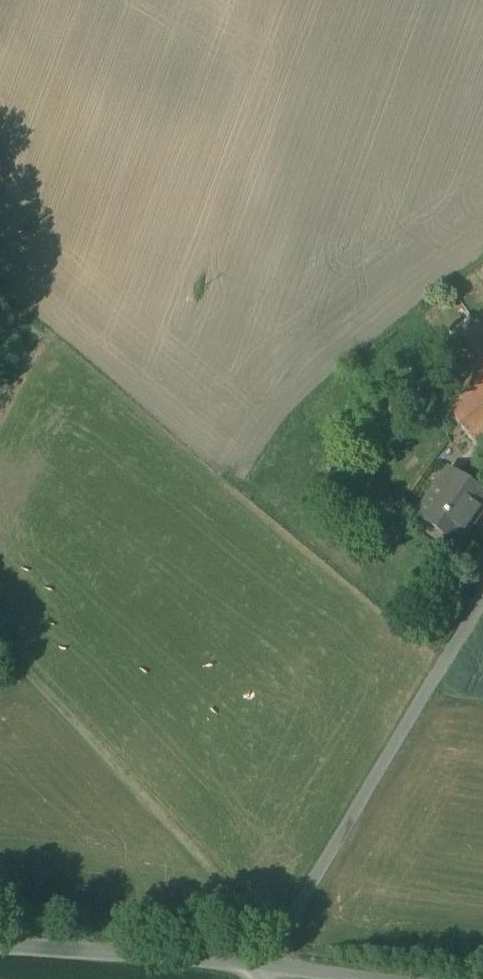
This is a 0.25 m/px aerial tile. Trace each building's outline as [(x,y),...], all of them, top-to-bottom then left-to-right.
[(448,353),(459,367),(456,369),(463,379),(482,364),(482,331),(481,328),(448,353)] [(463,379),(439,397),(482,456),(482,364),(463,379)] [(450,472),(435,493),(441,497),(426,519),(420,515),(419,517),(458,544),(475,520),(476,520),(482,510),(482,496),(450,472)]
